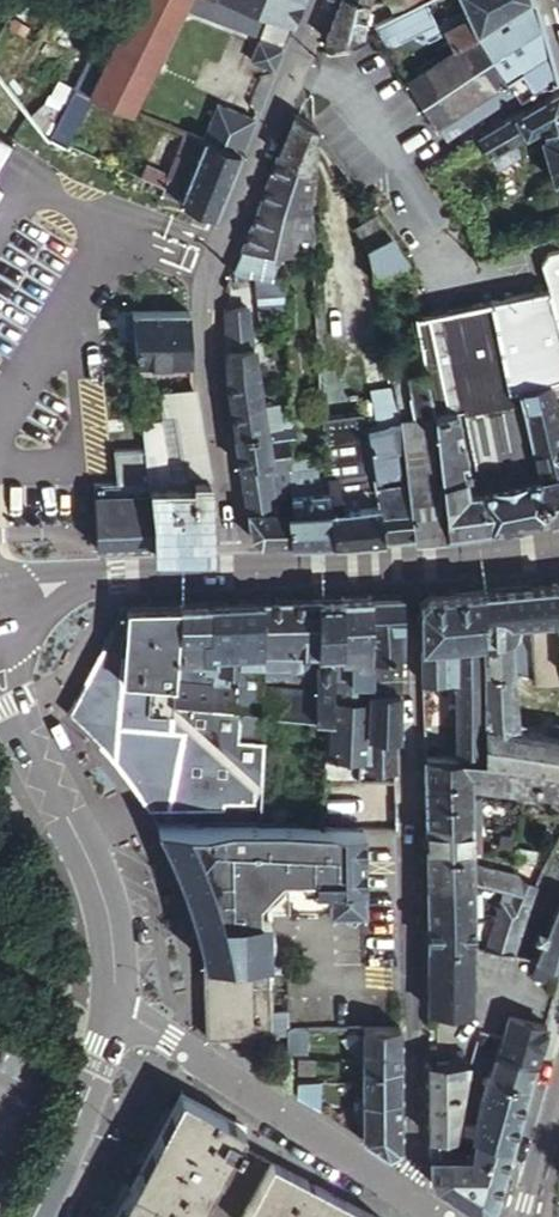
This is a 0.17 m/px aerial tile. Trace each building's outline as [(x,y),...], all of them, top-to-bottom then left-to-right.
[(57,16),(83,32),(100,8),(117,19),(129,0),(67,0),(57,16)] [(120,36),(90,97),(136,114),(183,7),(186,0),(137,0),(120,36)] [(183,7),(203,14),(208,0),(186,0),(183,7)] [(227,0),(208,0),(203,14),(256,33),(263,13),(227,0)] [(273,17),(292,24),(302,0),(227,0),(263,13),(273,17)] [(324,38),(346,42),(365,38),(371,6),(347,0),(340,0),(324,38)] [(434,126),(550,52),(535,0),(525,0),(457,43),(406,76),(405,77),(434,126)] [(464,1),(467,8),(459,12),(462,17),(447,26),(450,30),(457,43),(525,0),(463,0),(464,1)] [(422,4),(408,11),(391,20),(404,42),(424,31),(430,41),(450,30),(447,26),(462,17),(459,12),(440,22),(428,1),(422,4)] [(102,46),(110,32),(117,19),(100,8),(83,32),(102,46)] [(292,24),(273,17),(262,39),(270,42),(283,47),(292,24)] [(377,28),(378,30),(390,50),(404,42),(391,20),(377,28)] [(102,46),(75,91),(90,97),(120,36),(110,32),(102,46)] [(283,47),(270,42),(237,108),(256,116),(283,47)] [(441,139),(502,100),(554,68),(550,52),(434,126),(441,139)] [(506,110),(557,78),(554,68),(502,100),(506,110)] [(514,114),(526,135),(540,127),(544,135),(540,137),(552,179),(558,177),(558,87),(514,114)] [(72,96),(55,129),(67,136),(84,103),(72,96)] [(227,128),(248,136),(256,116),(237,108),(227,128)] [(526,135),(514,114),(476,136),(488,156),(526,135)] [(293,116),(287,132),(314,162),(314,139),(313,130),(293,116)] [(227,128),(210,121),(203,139),(241,153),(248,136),(227,128)] [(314,162),(287,132),(273,165),(312,180),(314,162)] [(10,141),(0,135),(0,156),(10,141)] [(194,162),(203,139),(193,135),(183,158),(194,162)] [(215,215),(241,153),(203,139),(194,162),(178,201),(215,215)] [(170,178),(167,186),(164,195),(178,201),(194,162),(183,158),(177,156),(170,178)] [(312,180),(273,165),(239,251),(258,252),(276,251),(312,250),(310,212),(312,180)] [(167,186),(170,178),(154,171),(149,173),(147,178),(167,186)] [(391,237),(374,213),(354,230),(367,248),(391,237)] [(535,242),(542,240),(540,234),(528,237),(530,243),(535,242)] [(391,237),(367,248),(375,279),(409,274),(406,261),(391,237)] [(239,251),(232,269),(242,274),(252,279),(259,266),(258,252),(239,251)] [(275,267),(276,251),(258,252),(259,266),(252,279),(273,280),(275,267)] [(238,287),(242,274),(232,269),(227,285),(238,287)] [(285,279),(273,280),(252,279),(261,322),(287,319),(285,279)] [(554,304),(552,297),(549,288),(493,301),(494,308),(498,320),(511,371),(517,393),(549,385),(558,383),(558,321),(554,304)] [(479,487),(489,526),(546,513),(517,393),(511,371),(498,320),(494,308),(493,301),(416,319),(425,378),(430,416),(452,412),(459,411),(461,416),(476,474),(479,487)] [(262,399),(263,396),(246,304),(224,305),(227,380),(230,405),(262,399)] [(192,359),(190,308),(131,311),(136,364),(192,359)] [(413,533),(446,529),(430,416),(425,378),(392,383),(394,403),(396,411),(413,533)] [(558,510),(558,423),(549,385),(517,393),(546,513),(558,510)] [(194,386),(164,387),(164,407),(164,408),(175,408),(198,408),(194,386)] [(235,432),(270,426),(275,425),(282,424),(280,413),(279,403),(265,404),(263,396),(262,399),(230,405),(235,432)] [(396,411),(394,403),(375,406),(376,414),(396,411)] [(164,408),(164,407),(157,414),(141,414),(142,425),(152,424),(155,456),(157,479),(176,480),(177,470),(175,408),(164,408)] [(198,408),(175,408),(177,470),(208,470),(208,464),(205,450),(198,408)] [(282,424),(294,422),(293,411),(280,413),(282,424)] [(413,533),(396,411),(376,414),(363,416),(370,464),(381,536),(413,533)] [(452,412),(472,489),(479,487),(476,474),(461,416),(459,411),(452,412)] [(452,412),(430,416),(446,529),(489,526),(479,487),(472,489),(452,412)] [(363,416),(325,420),(329,467),(370,464),(363,416)] [(295,435),(294,422),(282,424),(282,430),(276,431),(275,425),(270,426),(271,438),(288,435),(295,435)] [(142,425),(144,451),(145,456),(155,456),(152,424),(142,425)] [(271,438),(270,426),(235,432),(240,463),(272,461),(271,438)] [(290,464),(288,435),(271,438),(272,461),(272,464),(290,464)] [(98,547),(152,546),(148,491),(145,456),(144,451),(115,453),(118,484),(92,486),(93,494),(94,508),(95,514),(98,547)] [(152,546),(209,544),(209,482),(208,470),(177,470),(176,480),(157,479),(155,456),(145,456),(148,491),(152,546)] [(240,463),(246,509),(276,507),(274,487),(272,464),(272,461),(240,463)] [(302,463),(290,464),(291,475),(303,474),(303,468),(302,463)] [(290,464),(272,464),(274,487),(293,486),(291,475),(290,464)] [(370,464),(329,467),(331,493),(334,539),(381,536),(370,464)] [(331,493),(329,467),(303,468),(303,474),(303,486),(304,493),(331,493)] [(293,486),(303,486),(303,474),(291,475),(293,486)] [(276,507),(288,508),(294,507),(293,494),(293,486),(274,487),(276,507)] [(293,486),(293,494),(304,493),(303,486),(293,486)] [(321,540),(334,539),(331,493),(304,493),(293,494),(294,507),(288,508),(290,541),(321,540)] [(288,508),(276,507),(246,509),(250,532),(260,543),(290,541),(288,508)] [(527,576),(528,621),(530,621),(532,643),(533,651),(534,664),(535,681),(535,686),(558,685),(558,618),(557,575),(527,576)] [(527,576),(484,578),(484,672),(517,672),(514,644),(512,622),(528,621),(527,576)] [(484,672),(484,578),(429,582),(422,592),(422,681),(458,682),(460,756),(484,759),(484,672)] [(370,658),(401,659),(402,585),(387,585),(370,586),(370,658)] [(370,658),(370,586),(343,587),(342,650),(342,658),(370,658)] [(342,650),(343,587),(311,592),(311,653),(319,653),(318,650),(338,651),(342,650)] [(311,653),(311,592),(289,593),(290,653),(311,653)] [(262,670),(261,593),(209,598),(210,656),(206,656),(206,672),(216,672),(216,700),(227,700),(236,708),(235,713),(239,713),(261,715),(262,688),(262,670)] [(290,653),(289,593),(272,593),(261,593),(262,670),(290,669),(290,653)] [(210,656),(209,598),(181,600),(174,706),(235,713),(236,708),(227,700),(216,700),(216,672),(206,672),(206,656),(210,656)] [(174,706),(181,600),(131,602),(120,699),(164,704),(174,706)] [(116,763),(144,803),(159,733),(163,732),(164,704),(120,699),(131,602),(125,605),(67,714),(77,721),(96,742),(116,763)] [(530,621),(528,621),(512,622),(514,644),(532,643),(530,621)] [(370,679),(370,658),(342,658),(342,650),(338,651),(332,659),(331,669),(328,719),(326,761),(359,761),(369,761),(369,738),(370,693),(370,684),(370,679)] [(534,664),(533,651),(523,651),(524,665),(534,664)] [(402,679),(401,659),(370,658),(370,679),(379,679),(402,679)] [(290,669),(262,670),(262,688),(272,689),(277,679),(290,673),(290,669)] [(328,719),(331,669),(312,669),(313,683),(313,690),(313,718),(328,719)] [(517,672),(484,672),(484,759),(508,760),(520,760),(521,729),(517,672)] [(401,693),(402,679),(379,679),(378,684),(370,684),(370,693),(401,693)] [(272,689),(262,688),(261,715),(313,718),(313,690),(306,690),(272,689)] [(401,738),(401,693),(370,693),(369,738),(395,738),(401,738)] [(239,713),(235,713),(174,706),(164,704),(163,732),(159,733),(144,803),(146,808),(259,809),(259,805),(262,742),(260,742),(238,740),(239,713)] [(260,742),(261,715),(239,713),(238,740),(260,742)] [(520,760),(543,764),(558,767),(558,734),(521,729),(520,760)] [(369,773),(395,773),(395,738),(369,738),(369,761),(369,773)] [(460,756),(423,754),(423,778),(471,777),(471,783),(504,787),(508,760),(484,759),(460,756)] [(520,760),(508,760),(504,787),(539,791),(543,764),(520,760)] [(543,764),(539,791),(547,793),(558,794),(558,767),(543,764)] [(471,777),(423,778),(425,823),(471,821),(471,820),(471,796),(471,783),(471,777)] [(471,820),(471,821),(480,820),(480,796),(471,796),(471,820)] [(280,813),(297,813),(297,806),(259,805),(259,809),(258,824),(279,824),(280,813)] [(279,824),(306,826),(308,814),(297,813),(280,813),(279,824)] [(471,821),(425,823),(425,850),(471,849),(470,824),(471,824),(471,821)] [(191,917),(204,963),(269,959),(270,959),(269,908),(364,907),(363,828),(306,826),(279,824),(258,824),(165,827),(156,827),(165,844),(178,870),(184,887),(186,894),(191,917)] [(471,849),(425,850),(426,882),(471,881),(471,864),(471,849)] [(513,899),(530,905),(538,884),(526,879),(471,864),(471,881),(514,895),(513,899)] [(426,882),(427,920),(473,920),(471,881),(426,882)] [(496,920),(524,924),(530,905),(513,899),(511,904),(502,902),(496,920)] [(538,960),(558,967),(558,904),(538,960)] [(470,947),(474,947),(473,934),(473,920),(427,920),(428,943),(470,947)] [(487,950),(515,953),(524,924),(496,920),(490,939),(487,950)] [(474,947),(487,950),(490,939),(473,934),(474,947)] [(470,947),(428,943),(430,1007),(430,1009),(472,1008),(470,947)] [(271,1035),(269,959),(204,963),(207,1038),(271,1035)] [(499,1049),(537,1059),(545,1027),(508,1017),(502,1037),(499,1049)] [(400,1066),(400,1026),(363,1027),(363,1066),(400,1066)] [(288,1028),(288,1050),(297,1050),(297,1029),(288,1028)] [(307,1029),(297,1029),(297,1050),(306,1050),(307,1029)] [(481,1064),(490,1066),(495,1048),(481,1044),(476,1062),(481,1064)] [(529,1086),(537,1059),(499,1049),(495,1048),(490,1066),(488,1075),(529,1086)] [(472,1058),(429,1059),(430,1093),(466,1094),(471,1061),(472,1058)] [(314,1059),(297,1060),(297,1074),(314,1073),(314,1059)] [(401,1097),(400,1066),(363,1066),(363,1097),(401,1097)] [(512,1147),(529,1086),(488,1075),(481,1103),(477,1137),(512,1147)] [(297,1084),(298,1096),(320,1111),(320,1084),(297,1084)] [(430,1093),(430,1136),(460,1135),(466,1094),(430,1093)] [(178,1094),(114,1216),(192,1216),(239,1127),(178,1094)] [(401,1149),(401,1097),(363,1097),(363,1101),(363,1139),(390,1156),(401,1149)] [(430,1136),(430,1152),(457,1152),(460,1135),(430,1136)] [(430,1152),(430,1173),(436,1185),(481,1216),(483,1216),(493,1213),(512,1147),(477,1137),(474,1137),(473,1153),(457,1152),(430,1152)] [(271,1165),(242,1216),(371,1216),(271,1165)]
